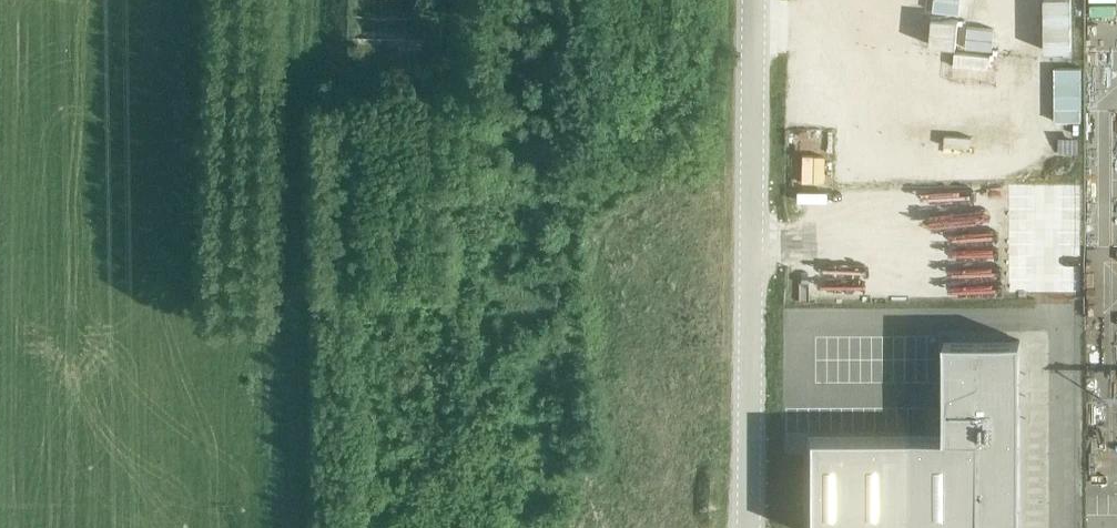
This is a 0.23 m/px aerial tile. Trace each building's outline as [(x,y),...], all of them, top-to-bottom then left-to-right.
[(1116,55),(1116,0),(1043,0),(1041,12),(1047,46),(1116,55)] [(1021,339),(945,339),(945,400),(945,436),(886,436),(819,436),(808,436),(808,447),(808,460),(808,495),(808,521),(808,527),(1021,527),(1021,508),(1021,470),(1021,448),(1021,339)]
